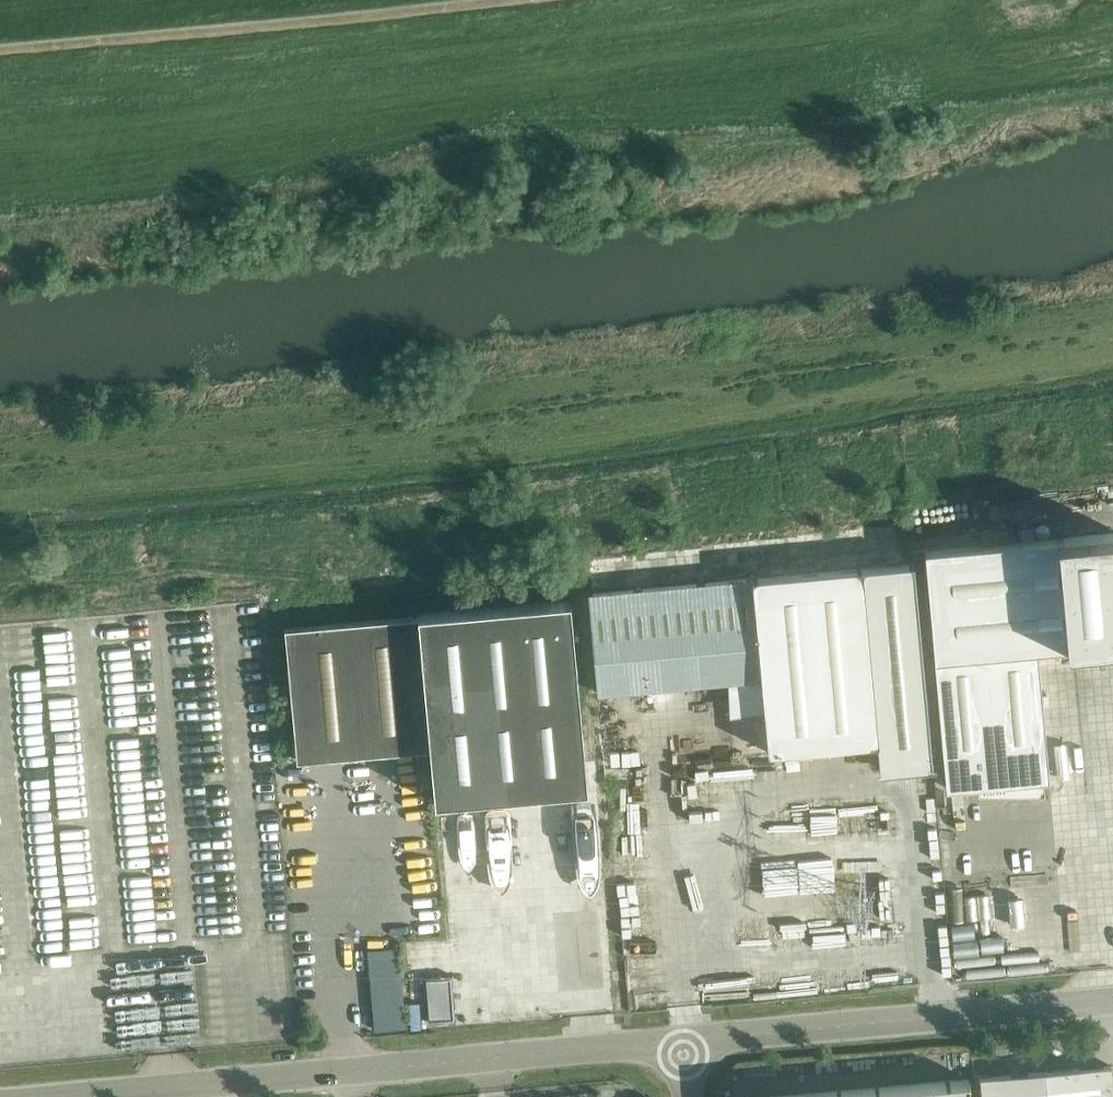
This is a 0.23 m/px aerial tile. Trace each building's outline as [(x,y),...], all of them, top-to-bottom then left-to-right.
[(924,548),(946,787),(977,784),(978,794),(1045,793),(1044,778),(1049,778),(1037,648),(1112,641),(1112,531),(924,548)] [(869,552),(894,553),(895,535),(870,534),(869,552)] [(933,763),(914,561),(750,576),(589,591),(598,692),(729,680),(729,689),(735,698),(745,707),(755,710),(764,709),(768,752),(877,743),(879,768),(933,763)] [(570,599),(548,601),(417,613),(417,615),(285,628),(295,738),(297,760),(429,748),(434,801),(587,787),(570,599)] [(368,951),(375,1029),(402,1027),(395,948),(368,951)] [(980,1077),(982,1096),(1112,1096),(1112,1084),(1111,1065),(980,1077)] [(757,1096),(971,1096),(969,1078),(757,1096)]
